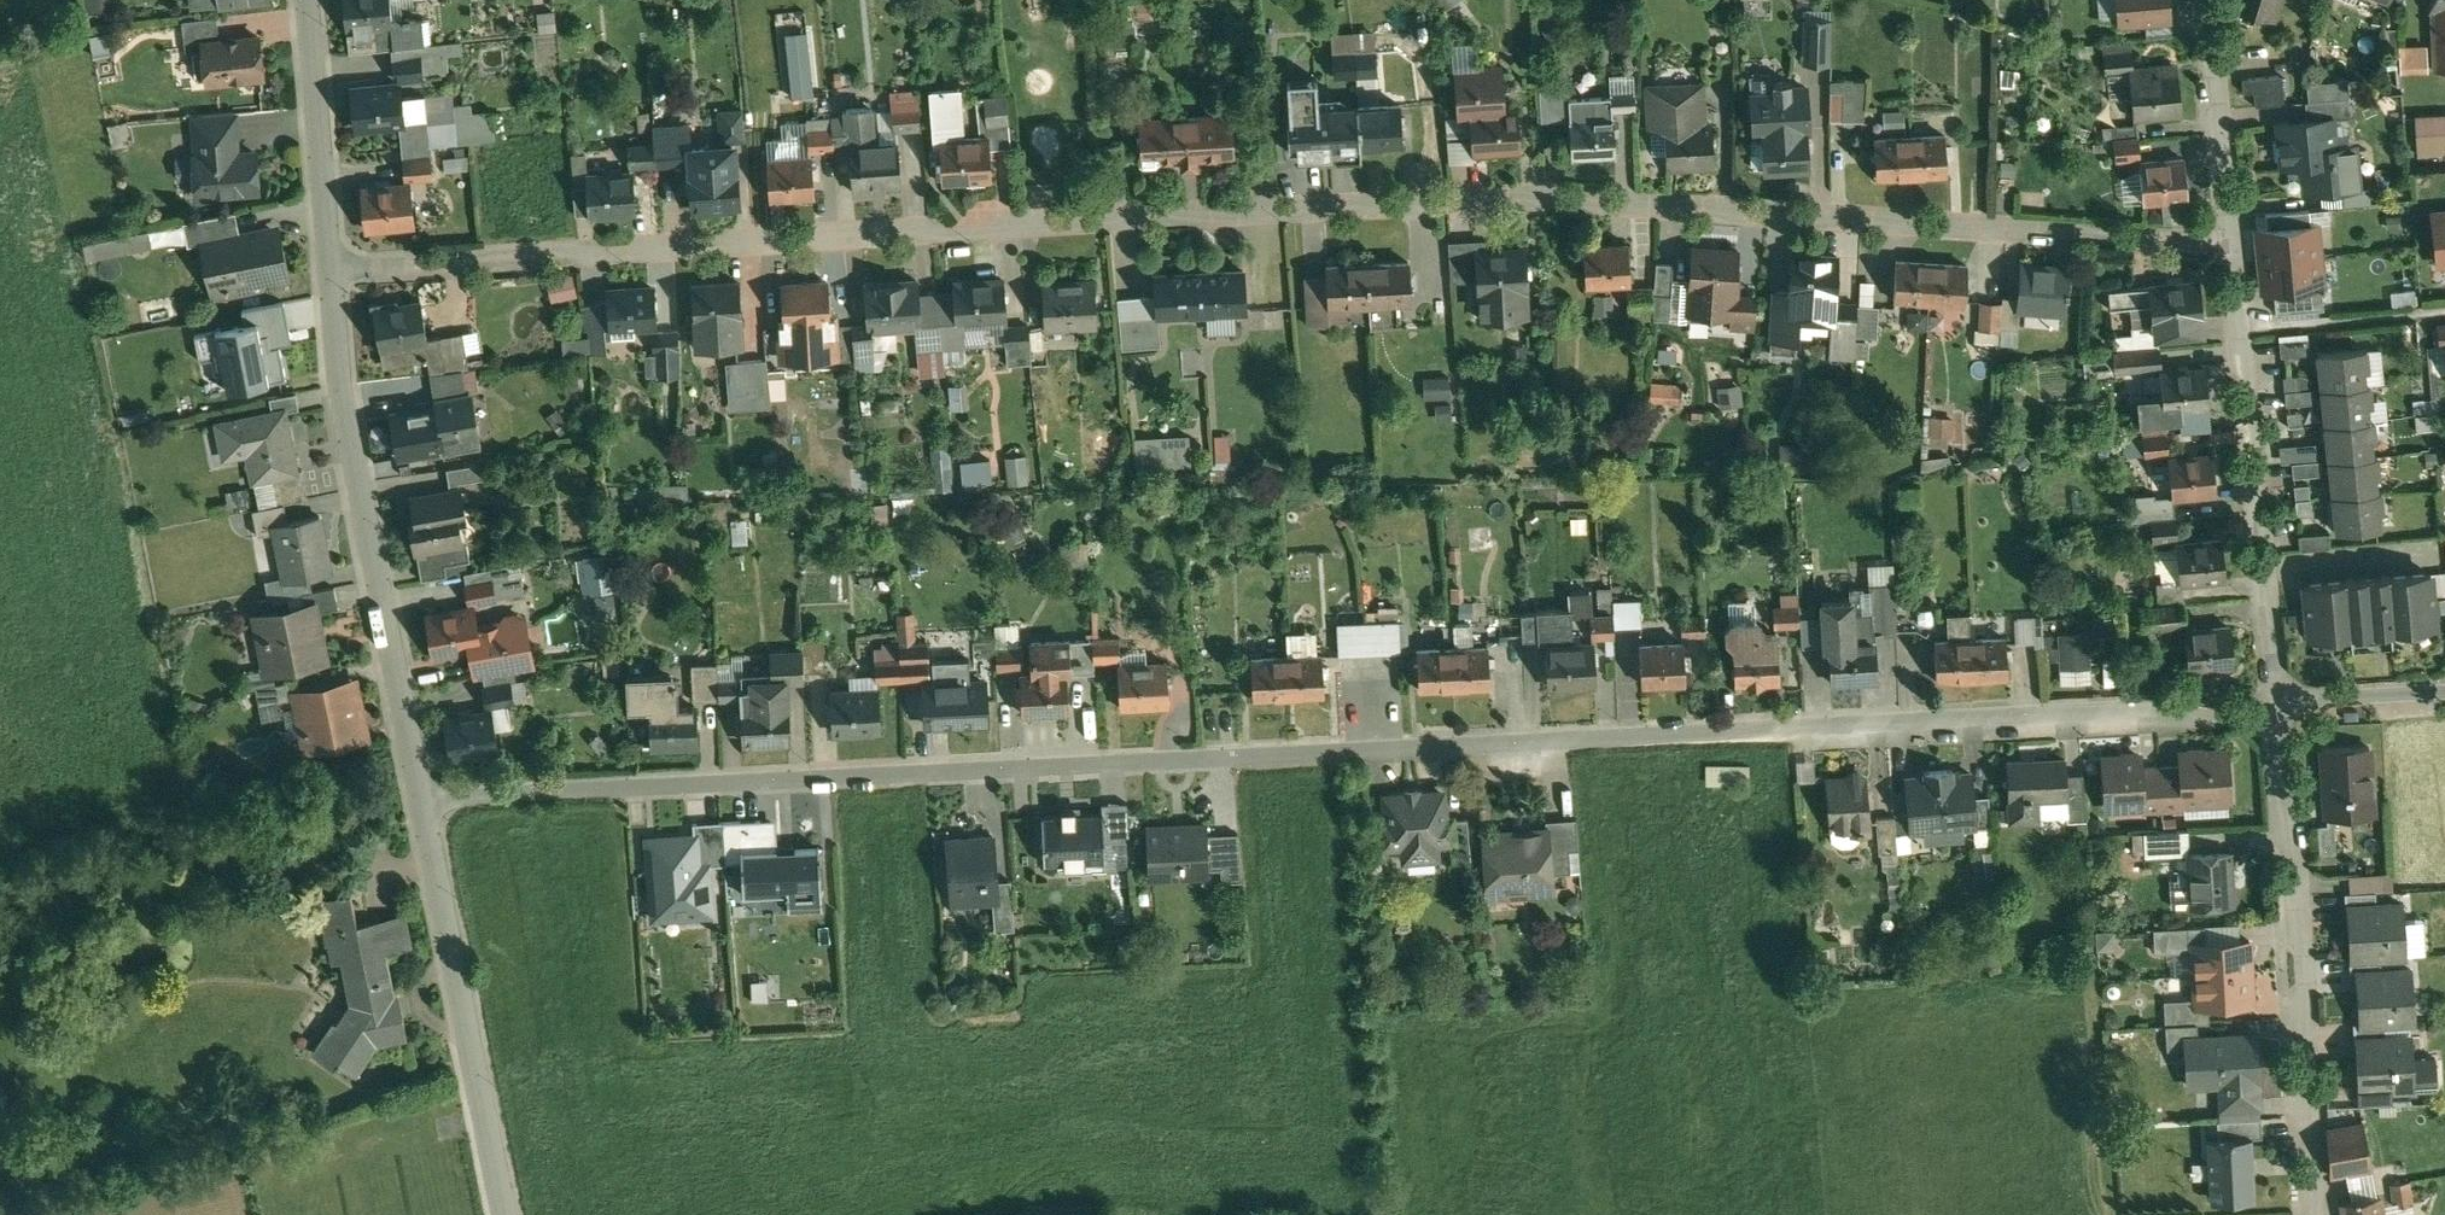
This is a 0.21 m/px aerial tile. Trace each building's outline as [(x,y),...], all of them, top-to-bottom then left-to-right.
[(88,14),(110,12),(109,0),(86,0),(88,14)] [(194,9),(271,0),(193,0),(194,9)] [(348,41),(372,38),(373,52),(393,50),(431,46),(429,22),(414,23),(414,22),(409,23),(409,20),(404,20),(404,23),(392,24),(390,0),(344,0),(348,41)] [(2120,28),(2170,23),(2168,0),(2117,0),(2120,28)] [(2236,6),(2258,13),(2259,11),(2273,16),(2278,0),(2238,0),(2236,6)] [(2429,11),(2444,17),(2444,0),(2433,0),(2429,11)] [(2431,12),(2434,72),(2444,71),(2444,17),(2431,12)] [(217,18),(182,22),(186,53),(194,52),(203,51),(202,45),(220,42),(217,18)] [(1832,23),(1804,22),(1802,65),(1831,66),(1832,23)] [(792,101),(815,98),(809,34),(787,35),(792,101)] [(372,38),(348,41),(349,55),(373,52),(372,38)] [(259,41),(239,43),(238,40),(220,42),(202,45),(203,51),(194,52),(197,79),(206,78),(207,84),(263,78),(259,41)] [(2130,42),(2103,45),(2106,77),(2132,74),(2132,71),(2130,42)] [(431,46),(393,50),(396,81),(450,75),(448,59),(464,57),(463,43),(431,46)] [(2404,45),(2404,72),(2431,72),(2431,45),(2404,45)] [(1373,56),(1352,57),(1354,79),(1375,78),(1373,56)] [(1352,57),(1331,58),(1333,80),(1354,79),(1352,57)] [(2175,67),(2132,71),(2132,74),(2106,77),(2108,102),(2132,100),(2134,120),(2180,116),(2175,67)] [(1501,73),(1477,75),(1471,70),(1461,70),(1455,77),(1458,118),(1470,117),(1472,156),(1519,153),(1517,112),(1504,113),(1501,73)] [(2281,76),(2241,80),(2243,94),(2253,93),(2255,108),(2284,105),(2281,76)] [(1315,83),(1287,85),(1292,156),(1297,156),(1298,162),(1332,159),(1331,153),(1361,151),(1361,150),(1358,110),(1358,109),(1317,111),(1315,83)] [(1791,83),(1772,85),(1773,92),(1751,93),(1752,102),(1747,102),(1748,121),(1753,121),(1754,136),(1762,136),(1763,156),(1753,156),(1754,171),(1764,170),(1764,175),(1810,172),(1807,133),(1809,133),(1806,90),(1791,91),(1791,83)] [(1863,84),(1831,84),(1830,123),(1862,124),(1863,84)] [(1701,87),(1649,90),(1653,155),(1667,155),(1668,169),(1713,166),(1712,147),(1715,144),(1712,142),(1711,127),(1696,127),(1695,111),(1702,110),(1701,87)] [(397,88),(354,91),(357,131),(400,127),(397,88)] [(1568,90),(1540,92),(1542,124),(1570,122),(1568,90)] [(988,142),(962,143),(959,93),(931,95),(935,149),(941,149),(942,165),(937,165),(938,183),(943,183),(943,184),(967,183),(967,188),(985,187),(985,182),(991,182),(988,142)] [(1635,93),(1611,95),(1612,113),(1636,111),(1635,93)] [(917,94),(890,96),(894,134),(921,131),(917,94)] [(1006,99),(978,102),(982,139),(1010,136),(1006,99)] [(1605,99),(1569,101),(1570,122),(1572,161),(1616,158),(1613,120),(1594,121),(1593,116),(1606,115),(1605,99)] [(2337,100),(2306,103),(2307,121),(2331,119),(2332,120),(2338,120),(2337,100)] [(675,103),(675,121),(695,121),(694,102),(675,103)] [(472,113),(471,104),(454,106),(455,123),(457,143),(496,140),(494,111),(472,113)] [(1400,107),(1358,110),(1361,150),(1402,147),(1400,107)] [(871,111),(846,113),(846,120),(849,150),(853,195),(874,193),(874,189),(901,187),(898,146),(874,147),(871,111)] [(1886,132),(1907,130),(1905,112),(1884,113),(1886,132)] [(235,113),(195,117),(197,144),(232,141),(235,141),(237,138),(235,113)] [(742,113),(719,115),(722,145),(745,142),(742,113)] [(2415,119),(2418,156),(2444,155),(2444,117),(2415,119)] [(1230,118),(1139,124),(1142,165),(1181,163),(1181,171),(1197,170),(1196,162),(1233,159),(1230,118)] [(2307,121),(2278,124),(2279,136),(2273,144),(2275,160),(2282,166),(2283,168),(2302,166),(2305,194),(2359,189),(2355,147),(2335,149),(2332,120),(2331,119),(2307,121)] [(846,120),(831,121),(834,151),(849,150),(846,120)] [(831,121),(807,123),(809,153),(834,151),(831,121)] [(428,146),(457,143),(455,123),(426,125),(428,146)] [(428,146),(426,125),(402,127),(404,158),(429,156),(428,146)] [(2137,127),(2111,130),(2112,144),(2114,144),(2139,141),(2137,127)] [(1946,140),(1913,141),(1912,179),(1948,177),(1946,140)] [(255,153),(233,155),(232,141),(197,144),(198,158),(194,158),(197,197),(258,192),(255,153)] [(1913,141),(1876,144),(1879,181),(1912,179),(1913,141)] [(2139,141),(2114,144),(2116,162),(2141,159),(2139,141)] [(690,145),(655,147),(655,166),(690,164),(689,150),(691,150),(690,145)] [(655,147),(629,149),(630,167),(655,166),(655,147)] [(691,150),(689,150),(690,164),(694,211),(738,208),(734,154),(731,155),(731,147),(691,150)] [(811,160),(767,163),(770,202),(814,198),(811,160)] [(430,161),(405,163),(406,179),(432,177),(430,161)] [(2180,163),(2140,168),(2144,206),(2184,201),(2180,163)] [(632,174),(587,177),(588,187),(590,215),(590,216),(635,214),(632,174)] [(412,186),(364,189),(368,229),(415,225),(412,186)] [(588,187),(573,188),(576,216),(590,215),(588,187)] [(2309,211),(2265,215),(2267,229),(2310,225),(2309,211)] [(240,236),(235,213),(185,223),(190,247),(207,243),(240,236)] [(2433,214),(2438,266),(2444,265),(2444,213),(2433,214)] [(2267,229),(2257,230),(2261,262),(2318,256),(2315,225),(2310,225),(2267,229)] [(240,236),(207,243),(218,300),(251,293),(250,284),(283,277),(273,230),(240,236)] [(147,232),(86,243),(90,260),(150,248),(147,232)] [(1483,247),(1449,250),(1452,285),(1477,283),(1475,257),(1483,257),(1483,247)] [(1626,247),(1582,252),(1586,291),(1630,286),(1626,247)] [(1738,253),(1692,251),(1688,317),(1731,319),(1732,319),(1734,299),(1734,294),(1736,294),(1738,253)] [(1483,257),(1475,257),(1477,283),(1480,323),(1525,320),(1523,295),(1527,295),(1523,254),(1483,257)] [(2318,256),(2261,262),(2264,293),(2273,293),(2321,288),(2318,256)] [(1837,260),(1792,257),(1788,322),(1830,325),(1833,325),(1834,306),(1837,260)] [(1932,264),(1897,262),(1895,302),(1929,304),(1932,264)] [(1965,266),(1932,264),(1929,304),(1962,306),(1965,266)] [(1406,266),(1368,268),(1371,308),(1409,306),(1406,266)] [(1671,267),(1653,266),(1652,292),(1650,292),(1650,298),(1669,299),(1671,267)] [(1368,268),(1329,271),(1331,311),(1371,308),(1368,268)] [(2067,271),(2022,268),(2020,302),(2019,311),(2021,311),(2065,315),(2066,298),(2068,298),(2069,291),(2065,291),(2067,271)] [(572,277),(548,283),(552,303),(577,297),(572,277)] [(1246,277),(1159,282),(1161,319),(1248,314),(1246,277)] [(1003,283),(954,287),(954,297),(937,299),(939,320),(943,351),(965,350),(963,328),(1006,325),(1003,283)] [(829,284),(783,286),(785,325),(779,325),(782,357),(803,355),(807,358),(830,357),(833,354),(837,353),(840,353),(838,330),(837,318),(831,318),(829,284)] [(917,284),(866,289),(869,329),(870,329),(870,333),(872,333),(916,329),(920,329),(919,323),(920,323),(920,321),(917,284)] [(2197,284),(2108,293),(2110,312),(2130,310),(2132,329),(2155,327),(2156,339),(2158,339),(2202,334),(2197,284)] [(739,285),(693,287),(697,351),(699,351),(699,344),(720,343),(719,350),(742,349),(739,285)] [(1095,285),(1046,288),(1048,331),(1097,328),(1095,285)] [(653,287),(609,290),(609,300),(611,329),(655,327),(653,287)] [(2321,288),(2273,293),(2276,315),(2324,310),(2321,288)] [(1650,292),(1626,294),(1628,323),(1651,321),(1651,310),(1650,298),(1650,292)] [(1757,301),(1734,299),(1732,319),(1731,319),(1730,333),(1755,334),(1757,301)] [(582,309),(584,331),(589,330),(604,330),(611,329),(609,300),(582,309)] [(2020,302),(2003,300),(2002,332),(2019,333),(2021,311),(2019,311),(2020,302)] [(227,391),(287,379),(280,346),(292,343),(283,302),(243,310),(246,323),(197,333),(202,360),(213,357),(216,371),(222,369),(227,391)] [(420,302),(374,310),(384,365),(408,361),(424,359),(424,360),(427,359),(427,358),(440,356),(439,339),(438,337),(427,339),(420,302)] [(1977,305),(1975,333),(1999,334),(2001,307),(1977,305)] [(1857,307),(1834,306),(1833,325),(1830,325),(1828,361),(1853,362),(1855,340),(1857,307)] [(1879,309),(1857,307),(1855,340),(1877,341),(1879,309)] [(939,320),(920,321),(920,323),(919,323),(920,329),(916,329),(917,352),(943,351),(939,320)] [(1158,321),(1121,323),(1122,354),(1160,352),(1158,321)] [(2155,327),(2132,329),(2133,338),(2113,339),(2115,356),(2159,351),(2158,339),(2156,339),(2155,327)] [(853,329),(838,330),(840,353),(837,353),(838,365),(856,363),(853,330),(853,329)] [(869,329),(853,330),(856,363),(856,364),(875,362),(872,333),(870,333),(870,329),(869,329)] [(1029,329),(1004,331),(1007,369),(1032,367),(1031,358),(1029,334),(1029,329)] [(604,330),(589,330),(589,339),(590,353),(590,356),(606,355),(604,330)] [(1041,332),(1029,334),(1031,358),(1043,356),(1041,332)] [(674,333),(653,334),(654,355),(675,354),(674,333)] [(1999,334),(1975,333),(1975,345),(1999,347),(1999,334)] [(463,335),(439,339),(440,356),(427,358),(427,359),(430,374),(460,370),(469,369),(463,335)] [(590,353),(589,339),(563,340),(564,354),(590,353)] [(2308,341),(2280,344),(2281,358),(2309,355),(2308,341)] [(2366,350),(2318,355),(2322,391),(2365,387),(2365,386),(2364,372),(2368,371),(2366,350)] [(943,351),(917,352),(918,377),(944,376),(943,351)] [(2115,356),(2113,356),(2115,374),(2161,370),(2159,351),(2115,356)] [(655,378),(679,377),(677,353),(675,354),(654,355),(655,378)] [(767,362),(727,365),(731,411),(771,408),(767,362)] [(460,370),(430,374),(435,402),(465,396),(460,370)] [(2205,370),(2160,375),(2162,402),(2138,404),(2140,427),(2180,424),(2181,434),(2211,431),(2205,370)] [(2298,377),(2283,379),(2285,393),(2299,392),(2298,377)] [(1449,380),(1425,382),(1427,403),(1451,402),(1449,380)] [(2365,387),(2322,391),(2325,427),(2369,423),(2369,422),(2367,407),(2372,407),(2370,386),(2365,386),(2365,387)] [(1738,387),(1717,391),(1722,413),(1742,409),(1738,387)] [(2299,392),(2285,393),(2286,407),(2315,405),(2313,391),(2299,392)] [(296,393),(270,398),(273,412),(284,410),(285,411),(299,409),(296,393)] [(465,396),(435,402),(436,408),(392,416),(399,456),(440,449),(441,455),(481,448),(472,395),(465,396)] [(273,412),(218,423),(223,449),(247,444),(254,480),(271,476),(296,471),(296,470),(285,411),(284,410),(273,412)] [(566,423),(557,410),(546,418),(556,431),(566,423)] [(2301,414),(2287,415),(2289,429),(2303,428),(2301,414)] [(1932,447),(1966,444),(1964,416),(1930,419),(1932,447)] [(2369,423),(2325,427),(2329,463),(2372,459),(2372,458),(2371,443),(2375,443),(2373,421),(2369,422),(2369,423)] [(2303,428),(2289,429),(2290,444),(2319,441),(2317,427),(2303,428)] [(2167,437),(2143,439),(2143,440),(2145,458),(2169,455),(2167,437)] [(1231,438),(1216,439),(1217,466),(1232,465),(1231,438)] [(1192,439),(1135,442),(1137,473),(1193,470),(1192,439)] [(2143,440),(2122,442),(2124,460),(2145,458),(2143,440)] [(2305,449),(2291,451),(2292,465),(2307,464),(2305,449)] [(949,451),(932,452),(935,495),(951,494),(949,451)] [(2372,459),(2329,463),(2333,499),(2376,495),(2376,494),(2374,479),(2379,479),(2377,458),(2372,458),(2372,459)] [(1026,460),(1007,461),(1008,486),(1027,485),(1026,460)] [(2211,460),(2168,463),(2171,502),(2214,499),(2211,460)] [(990,463),(961,464),(963,489),(991,488),(990,463)] [(2307,464),(2292,465),(2294,480),(2322,477),(2321,463),(2307,464)] [(478,464),(444,469),(447,484),(480,478),(478,464)] [(296,471),(271,476),(277,505),(284,503),(308,498),(302,468),(296,470),(296,471)] [(686,482),(662,489),(667,503),(690,496),(686,482)] [(2309,487),(2295,488),(2296,502),(2310,501),(2309,487)] [(246,488),(226,491),(229,511),(250,508),(246,488)] [(462,489),(413,498),(416,512),(411,513),(417,553),(419,553),(422,570),(447,566),(472,562),(469,541),(463,542),(459,520),(467,519),(462,489)] [(2376,495),(2333,499),(2337,535),(2380,531),(2378,515),(2383,515),(2381,493),(2376,494),(2376,495)] [(2312,516),(2310,501),(2296,502),(2297,517),(2312,516)] [(277,505),(253,510),(258,536),(275,532),(274,525),(288,522),(284,503),(277,505)] [(2174,506),(2140,509),(2141,526),(2151,526),(2176,523),(2174,506)] [(288,522),(274,525),(275,532),(285,582),(310,577),(331,572),(320,516),(288,522)] [(733,543),(746,543),(746,520),(734,520),(733,543)] [(2176,523),(2151,526),(2153,544),(2177,541),(2176,523)] [(2328,536),(2299,539),(2301,553),(2330,550),(2328,536)] [(2221,542),(2177,547),(2177,552),(2155,554),(2157,574),(2161,573),(2163,586),(2163,588),(2182,586),(2225,581),(2221,542)] [(1062,560),(1089,558),(1088,543),(1061,545),(1062,560)] [(612,552),(577,558),(583,596),(618,590),(612,552)] [(522,564),(466,574),(471,604),(499,599),(496,583),(525,578),(522,564)] [(447,566),(422,570),(424,581),(448,576),(447,566)] [(267,585),(269,599),(313,590),(310,577),(285,582),(267,585)] [(2354,583),(2346,583),(2344,586),(2305,590),(2310,640),(2332,638),(2335,640),(2349,639),(2352,636),(2368,635),(2371,637),(2411,633),(2413,630),(2436,628),(2431,578),(2392,581),(2389,579),(2381,580),(2379,583),(2357,585),(2354,583)] [(2182,586),(2163,588),(2163,586),(2158,587),(2160,611),(2184,609),(2182,586)] [(334,587),(303,593),(306,609),(314,608),(315,613),(338,608),(334,587)] [(1894,588),(1868,589),(1870,612),(1872,612),(1872,631),(1875,631),(1875,635),(1896,634),(1894,588)] [(1570,612),(1537,614),(1537,616),(1538,643),(1539,649),(1547,648),(1548,687),(1593,685),(1592,646),(1572,646),(1571,620),(1590,619),(1590,617),(1589,594),(1570,594),(1570,612)] [(1780,630),(1820,627),(1819,611),(1802,612),(1801,594),(1778,595),(1780,630)] [(614,595),(596,596),(597,616),(615,614),(614,595)] [(1640,602),(1613,604),(1613,616),(1614,630),(1641,629),(1640,602)] [(1851,602),(1821,603),(1824,647),(1828,647),(1831,685),(1878,682),(1875,635),(1875,631),(1872,631),(1872,612),(1870,612),(1852,613),(1851,602)] [(306,609),(257,619),(267,668),(324,657),(315,613),(314,608),(306,609)] [(473,608),(428,616),(435,657),(472,650),(480,649),(477,630),(473,608)] [(2160,611),(2141,613),(2143,631),(2186,627),(2184,609),(2160,611)] [(1537,616),(1521,617),(1522,643),(1538,643),(1537,616)] [(1613,616),(1590,617),(1590,619),(1591,638),(1614,637),(1614,630),(1613,616)] [(2016,619),(2018,645),(2045,643),(2043,617),(2016,619)] [(502,626),(477,630),(480,649),(472,650),(476,676),(533,666),(526,622),(521,623),(516,618),(506,620),(502,626)] [(1705,619),(1680,620),(1681,638),(1706,637),(1705,619)] [(1398,623),(1382,624),(1384,653),(1399,652),(1398,623)] [(1382,624),(1338,626),(1339,655),(1384,653),(1382,624)] [(1760,626),(1736,627),(1729,634),(1730,644),(1737,650),(1738,672),(1735,673),(1735,679),(1738,681),(1738,688),(1744,687),(1745,690),(1754,689),(1755,687),(1781,685),(1779,637),(1766,637),(1765,631),(1760,626)] [(2230,629),(2185,634),(2189,672),(2234,668),(2230,629)] [(824,639),(802,640),(803,654),(804,673),(826,672),(824,639)] [(1120,661),(1119,640),(1092,641),(1094,662),(1120,661)] [(1092,641),(1069,642),(1071,675),(1094,674),(1094,662),(1092,641)] [(2063,643),(2066,693),(2096,692),(2093,641),(2063,643)] [(1069,642),(1031,644),(1033,676),(1022,676),(1024,715),(1067,712),(1066,676),(1071,675),(1069,642)] [(926,643),(899,645),(900,661),(901,679),(927,678),(926,661),(927,661),(926,643)] [(2008,644),(1969,646),(1971,683),(2009,681),(2008,644)] [(1683,645),(1639,647),(1642,686),(1686,684),(1683,645)] [(1969,646),(1935,647),(1936,684),(1971,683),(1969,646)] [(1022,647),(996,648),(997,671),(1023,669),(1022,647)] [(1488,648),(1453,650),(1455,688),(1490,687),(1488,648)] [(1453,650),(1418,651),(1420,690),(1455,688),(1453,650)] [(803,654),(770,656),(772,681),(786,680),(786,682),(804,681),(804,673),(803,654)] [(1321,656),(1285,658),(1287,697),(1322,695),(1321,656)] [(1285,658),(1251,660),(1252,698),(1287,697),(1285,658)] [(900,661),(875,663),(876,681),(901,679),(900,661)] [(717,664),(692,665),(693,700),(719,700),(718,681),(717,664)] [(1164,665),(1120,667),(1122,708),(1166,705),(1164,665)] [(743,680),(718,681),(719,700),(742,699),(742,682),(743,682),(743,680)] [(786,682),(786,680),(772,681),(743,682),(742,682),(742,699),(745,744),(789,742),(786,682)] [(677,681),(629,683),(630,711),(651,710),(653,748),(697,746),(695,706),(679,707),(677,681)] [(286,682),(256,688),(259,706),(290,699),(286,682)] [(985,682),(927,686),(929,724),(987,720),(985,682)] [(354,685),(297,697),(307,746),(364,734),(354,685)] [(510,686),(483,691),(486,707),(513,701),(510,686)] [(878,691),(832,693),(834,734),(879,732),(878,691)] [(489,713),(445,722),(453,758),(497,749),(489,713)] [(2369,748),(2322,751),(2327,819),(2374,815),(2369,748)] [(2228,754),(2179,756),(2180,768),(2182,806),(2184,806),(2185,806),(2184,803),(2228,801),(2229,803),(2231,803),(2228,754)] [(2141,759),(2102,761),(2105,809),(2142,807),(2144,807),(2142,770),(2141,759)] [(2065,761),(2007,764),(2010,824),(2038,823),(2037,801),(2067,800),(2067,799),(2066,777),(2065,761)] [(2180,768),(2159,769),(2162,812),(2184,811),(2184,806),(2182,806),(2180,768)] [(2159,769),(2142,770),(2144,807),(2142,807),(2143,813),(2162,812),(2159,769)] [(1957,777),(1951,772),(1938,773),(1944,843),(1960,841),(1959,836),(1963,830),(1975,829),(1973,800),(1971,775),(1957,777)] [(1921,780),(1907,781),(1910,819),(1911,835),(1923,834),(1928,838),(1929,844),(1944,843),(1938,773),(1925,775),(1921,780)] [(1846,780),(1826,781),(1832,843),(1840,848),(1852,847),(1858,841),(1858,832),(1863,832),(1869,827),(1865,779),(1857,775),(1853,775),(1846,780)] [(2083,776),(2066,777),(2067,799),(2067,800),(2068,824),(2087,823),(2083,776)] [(1907,790),(1893,792),(1895,821),(1910,819),(1907,790)] [(1442,794),(1418,796),(1418,794),(1406,795),(1407,797),(1386,798),(1388,826),(1383,826),(1384,847),(1404,845),(1405,860),(1436,857),(1435,843),(1451,842),(1452,841),(1450,821),(1444,821),(1442,794)] [(1989,798),(1973,800),(1975,829),(1991,828),(1989,798)] [(1061,810),(1062,816),(1042,817),(1044,865),(1064,864),(1064,869),(1086,868),(1086,863),(1106,862),(1106,860),(1103,814),(1076,815),(1076,811),(1065,812),(1065,810),(1061,810)] [(1894,818),(1876,819),(1879,855),(1897,854),(1896,836),(1895,821),(1894,818)] [(1467,819),(1450,821),(1452,841),(1451,842),(1452,864),(1471,863),(1467,819)] [(1576,819),(1546,822),(1546,831),(1548,831),(1552,876),(1566,875),(1564,852),(1579,851),(1576,819)] [(1895,821),(1896,836),(1911,835),(1910,819),(1895,821)] [(723,823),(693,825),(694,838),(705,838),(707,867),(726,866),(723,823)] [(1206,827),(1148,830),(1150,878),(1208,876),(1208,872),(1207,836),(1206,827)] [(2334,827),(2318,828),(2320,856),(2336,855),(2334,827)] [(1546,831),(1484,837),(1487,884),(1525,881),(1526,893),(1553,891),(1552,876),(1548,831),(1546,831)] [(2187,832),(2144,834),(2145,854),(2188,851),(2187,832)] [(1238,834),(1207,836),(1208,872),(1216,872),(1216,869),(1241,867),(1238,834)] [(993,837),(947,841),(952,898),(976,896),(976,903),(993,902),(998,901),(997,882),(993,837)] [(694,838),(648,842),(652,894),(663,893),(665,919),(710,915),(707,867),(705,838),(694,838)] [(818,849),(741,853),(743,896),(745,896),(745,895),(786,893),(786,896),(787,895),(788,914),(823,912),(819,848),(818,848),(818,849)] [(1995,877),(1993,853),(1984,854),(1987,878),(1995,877)] [(2229,854),(2189,857),(2189,859),(2184,863),(2185,873),(2190,877),(2192,909),(2233,906),(2232,904),(2237,900),(2236,890),(2231,886),(2229,854)] [(2390,875),(2382,876),(2383,894),(2391,893),(2390,875)] [(2382,876),(2343,878),(2345,896),(2376,894),(2383,894),(2382,876)] [(1011,881),(997,882),(998,901),(993,902),(994,916),(1013,915),(1011,881)] [(380,919),(357,924),(351,892),(319,899),(328,945),(332,944),(335,958),(344,956),(353,1003),(348,1011),(345,1009),(336,1024),(333,1022),(332,1023),(335,1025),(320,1047),(338,1059),(333,1066),(334,1067),(337,1063),(340,1066),(340,1065),(356,1076),(377,1045),(407,1037),(403,1016),(399,1017),(387,954),(380,919)] [(2376,894),(2345,896),(2346,911),(2347,911),(2347,910),(2376,908),(2376,894)] [(2376,909),(2347,911),(2350,960),(2350,962),(2381,960),(2406,958),(2403,907),(2376,908),(2376,909)] [(406,914),(380,919),(387,954),(413,949),(406,914)] [(2204,928),(2165,930),(2166,955),(2193,953),(2192,945),(2205,944),(2204,928)] [(2205,944),(2192,945),(2193,953),(2194,977),(2251,974),(2249,942),(2205,944)] [(2381,960),(2350,962),(2350,960),(2349,960),(2350,976),(2356,976),(2381,974),(2381,960)] [(2381,974),(2356,976),(2359,1026),(2359,1028),(2384,1026),(2415,1024),(2412,972),(2381,974)] [(2251,974),(2194,977),(2195,1001),(2195,1008),(2196,1008),(2196,1010),(2208,1009),(2253,1007),(2251,974)] [(2195,1008),(2165,1010),(2166,1027),(2197,1026),(2209,1025),(2208,1009),(2196,1010),(2196,1008),(2195,1008)] [(2197,1026),(2166,1027),(2167,1045),(2184,1044),(2184,1042),(2198,1041),(2197,1026)] [(2384,1026),(2359,1028),(2359,1026),(2353,1026),(2354,1042),(2355,1042),(2385,1040),(2384,1026)] [(2198,1041),(2184,1042),(2184,1044),(2187,1086),(2225,1084),(2226,1108),(2258,1106),(2256,1082),(2258,1082),(2256,1038),(2198,1041)] [(2385,1040),(2355,1042),(2358,1094),(2393,1091),(2437,1089),(2435,1059),(2413,1061),(2411,1039),(2385,1040)] [(2359,1108),(2394,1105),(2393,1091),(2358,1094),(2359,1108)] [(2261,1138),(2260,1120),(2219,1122),(2220,1140),(2252,1138),(2261,1138)] [(2364,1126),(2327,1132),(2334,1178),(2372,1172),(2364,1126)] [(2220,1140),(2206,1141),(2207,1158),(2214,1158),(2216,1204),(2256,1202),(2252,1138),(2220,1140)] [(2408,1184),(2392,1186),(2396,1209),(2412,1206),(2408,1184)] [(2342,1205),(2344,1214),(2382,1214),(2378,1199),(2342,1205)]
